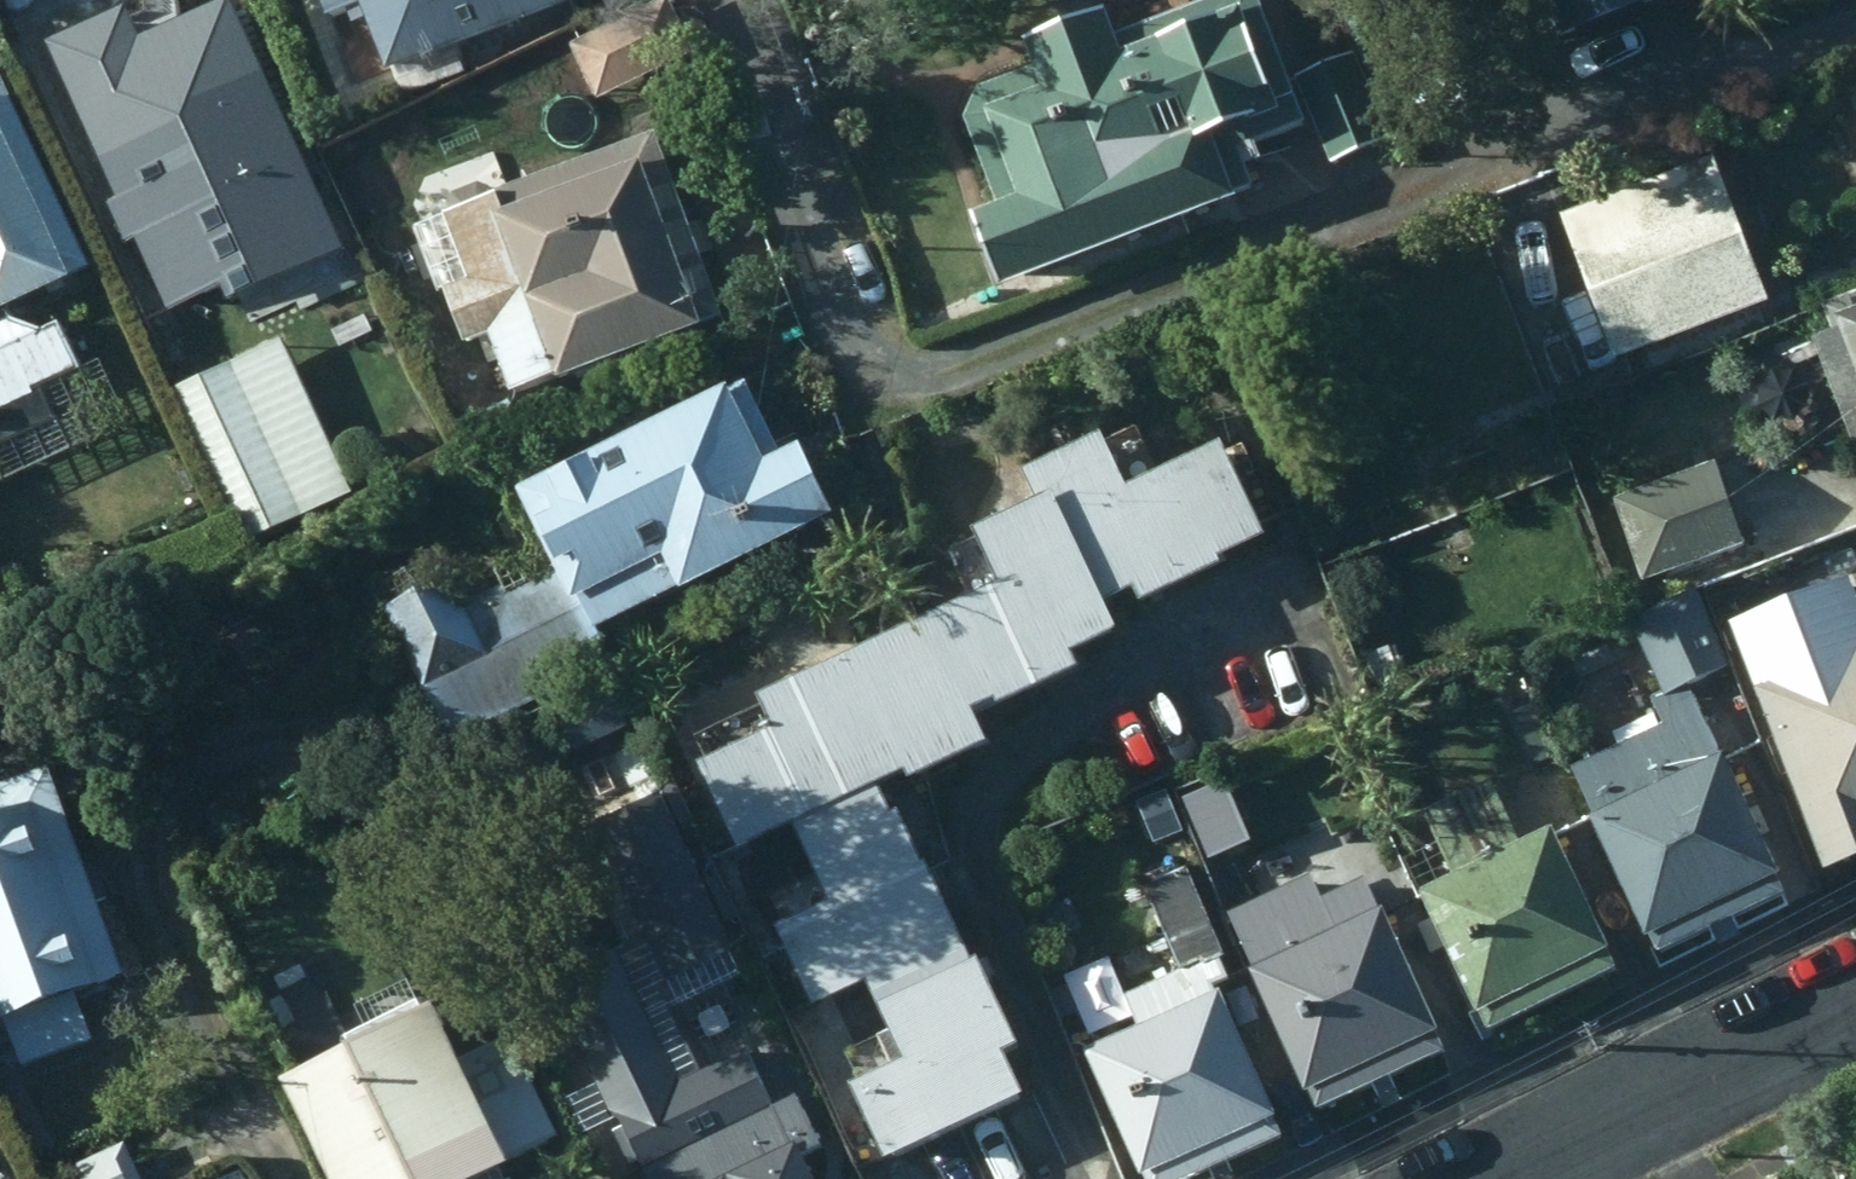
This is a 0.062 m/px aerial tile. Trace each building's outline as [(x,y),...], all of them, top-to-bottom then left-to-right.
[(46,36),(140,245),(217,211),(232,243),(283,219),(268,186),(313,166),(238,0),(204,0),(141,28),(130,0),(124,0),(46,36)] [(331,11),(349,4),(354,18),(372,11),(403,94),(473,67),(462,38),(564,0),(328,0),(331,11)] [(1008,277),(1260,180),(1251,157),(1267,150),(1260,135),(1308,117),(1263,0),(1198,0),(1119,31),(1110,4),(1030,34),(1040,61),(983,84),(970,114),(998,198),(979,205),(1008,277)] [(1558,35),(1659,0),(1545,0),(1558,35)] [(573,37),(596,98),(683,65),(660,4),(573,37)] [(1362,55),(1298,75),(1331,164),(1393,141),(1362,55)] [(0,64),(0,442),(58,417),(40,381),(82,364),(62,319),(42,327),(12,316),(7,301),(92,264),(1,63),(0,64)] [(729,315),(659,128),(496,189),(494,182),(482,176),(452,188),(444,202),(447,210),(415,221),(440,290),(447,286),(466,341),(492,330),(514,390),(561,369),(563,375),(729,315)] [(1625,352),(1723,314),(1684,208),(1587,244),(1625,352)] [(1813,319),(1855,434),(1855,303),(1813,319)] [(282,337),(173,387),(248,542),(353,490),(282,337)] [(598,626),(837,507),(804,436),(785,445),(750,378),(733,387),(729,378),(521,479),(563,566),(510,592),(505,583),(469,600),(453,571),(387,604),(453,739),(558,688),(546,668),(605,638),(598,626)] [(698,733),(743,841),(911,764),(917,777),(998,739),(983,705),(1005,694),(1008,700),(1090,662),(1082,642),(1126,623),(1113,596),(1142,582),(1149,597),(1232,559),(1228,550),(1275,529),(1231,432),(1162,465),(1142,423),(1113,437),(1108,424),(1029,460),(1043,493),(981,520),(986,531),(954,547),(975,593),(766,688),(772,701),(698,733)] [(1724,459),(1653,483),(1675,549),(1747,524),(1724,459)] [(1748,653),(1832,867),(1855,857),(1855,584),(1761,621),(1748,653)] [(1634,614),(1668,688),(1732,660),(1699,585),(1634,614)] [(1666,723),(1573,768),(1651,932),(1695,911),(1707,935),(1753,914),(1742,891),(1785,870),(1727,745),(1723,749),(1691,680),(1653,697),(1666,723)] [(606,690),(564,707),(586,762),(628,744),(606,690)] [(51,764),(0,783),(0,1019),(5,1017),(23,1064),(96,1037),(80,992),(129,973),(51,764)] [(1423,886),(1492,1027),(1624,964),(1558,823),(1526,838),(1497,775),(1427,808),(1456,871),(1423,886)] [(861,1080),(895,1154),(1032,1088),(1013,1049),(1026,1042),(980,948),(974,950),(903,807),(899,810),(884,780),(801,819),(838,895),(783,923),(822,1000),(874,974),(913,1054),(861,1080)] [(710,917),(649,801),(594,831),(655,947),(710,917)] [(1089,1041),(1153,1178),(1183,1178),(1291,1129),(1224,983),(1235,976),(1189,868),(1149,885),(1185,969),(1130,992),(1138,1019),(1089,1041)] [(1226,912),(1319,1107),(1452,1044),(1371,874),(1326,896),(1314,870),(1226,912)] [(280,1074),(330,1178),(468,1178),(561,1133),(482,972),(280,1074)] [(749,1047),(619,1111),(652,1178),(816,1178),(749,1047)] [(42,1178),(145,1178),(126,1139),(42,1178)] [(18,1157),(0,1165),(0,1178),(28,1178),(18,1157)]
